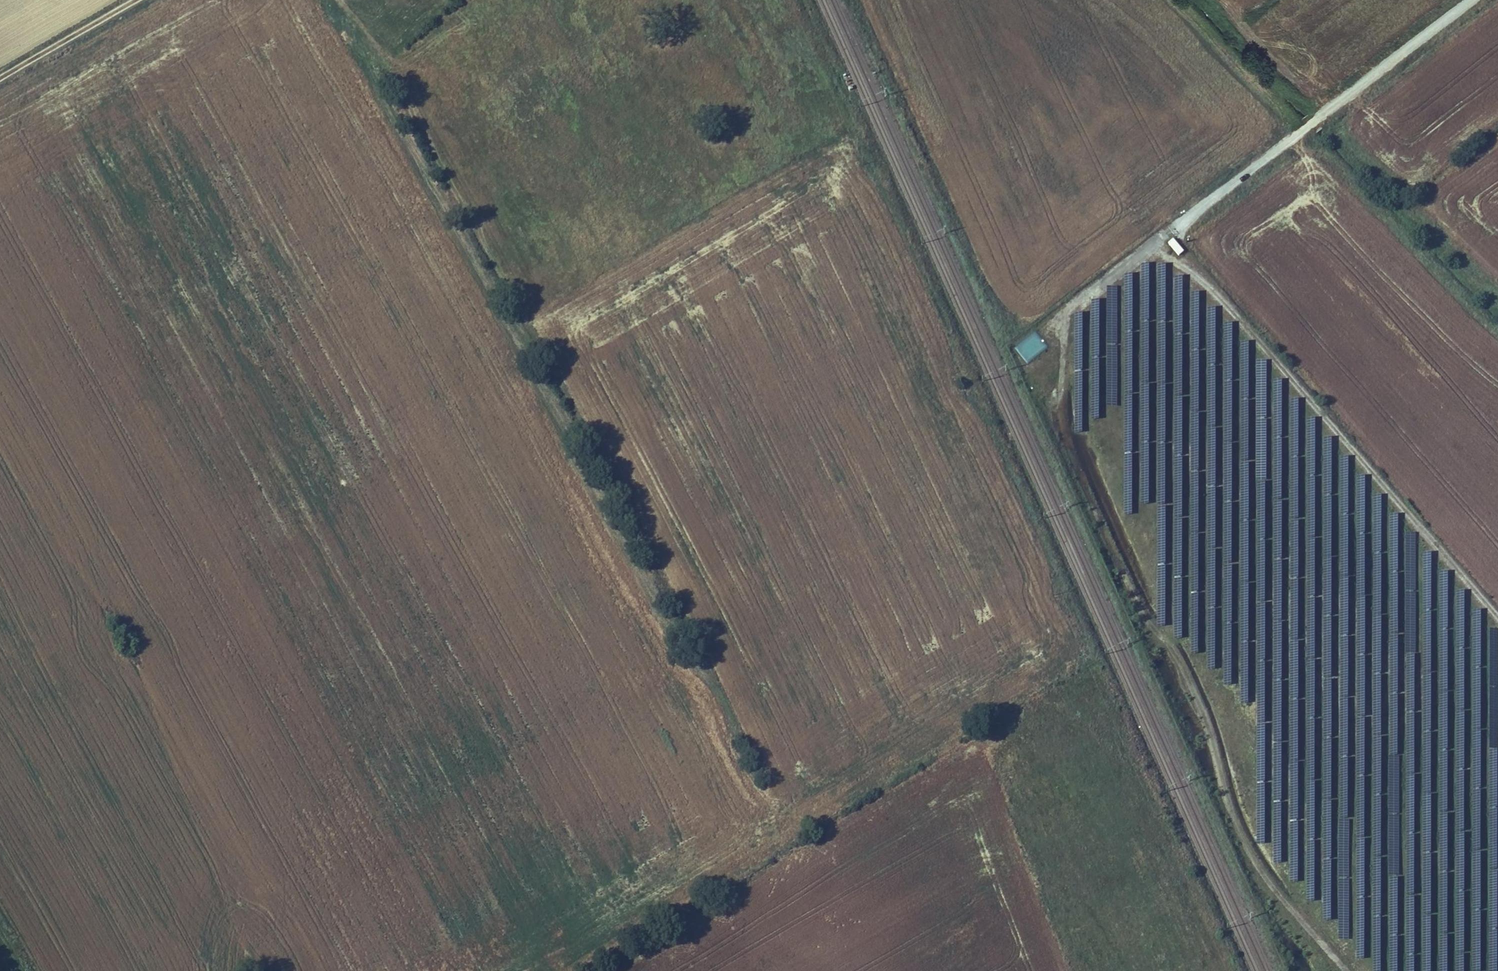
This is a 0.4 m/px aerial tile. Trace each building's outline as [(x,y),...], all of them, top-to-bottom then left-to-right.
[(1183,260),(1168,243),(1160,251),(1174,268),(1183,260)] [(1138,262),(1132,256),(1124,262),(1130,269),(1138,262)] [(1031,331),(1005,350),(1022,373),(1048,354),(1031,331)]
